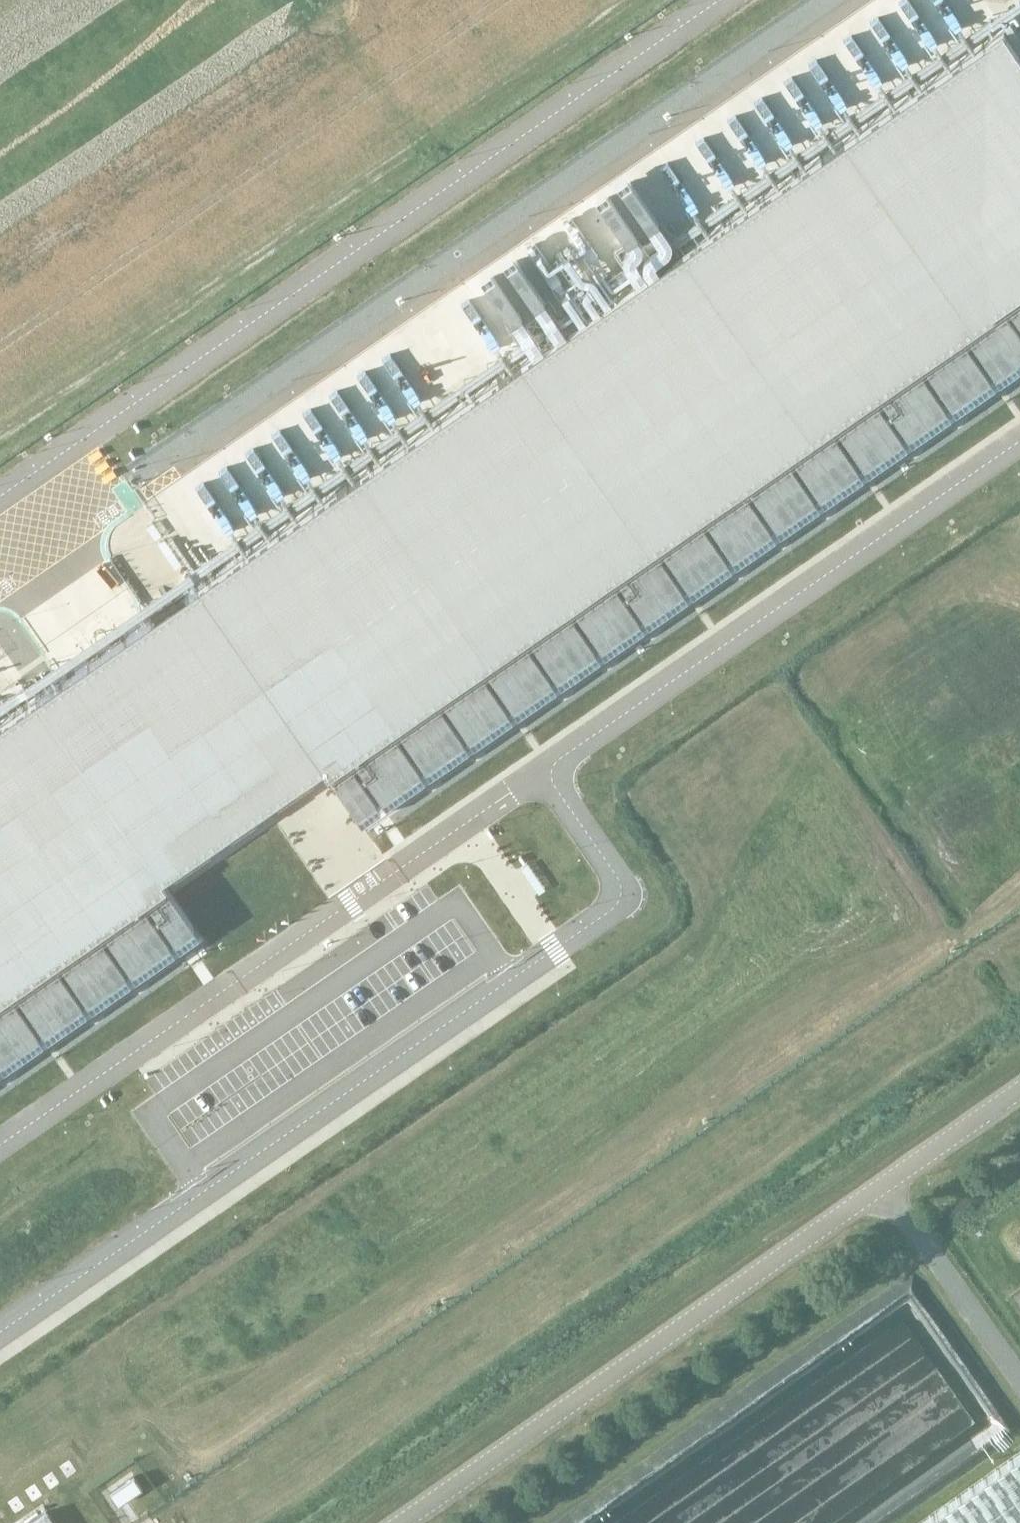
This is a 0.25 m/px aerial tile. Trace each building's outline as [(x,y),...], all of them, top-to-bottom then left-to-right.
[(0,719),(0,998),(164,885),(159,878),(320,767),(325,774),(1019,294),(1019,38),(1009,22),(0,719)] [(922,1522),(1019,1522),(1019,1454),(922,1522)] [(51,1511),(33,1522),(59,1522),(51,1511)]
